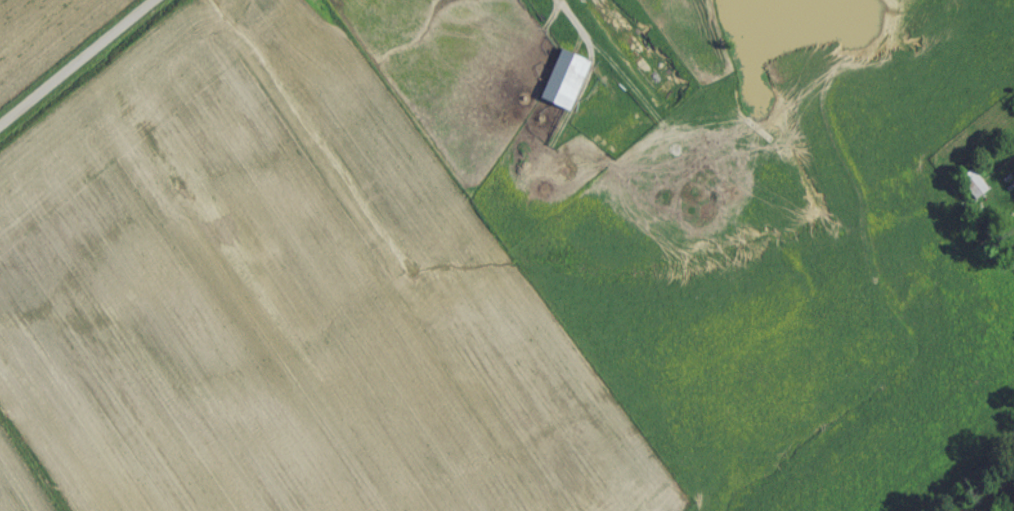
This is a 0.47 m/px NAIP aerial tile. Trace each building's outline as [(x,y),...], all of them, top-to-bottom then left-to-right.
[(587,68),(557,56),(536,105),(566,118),(587,68)] [(971,207),(986,199),(972,174),(957,183),(971,207)]
